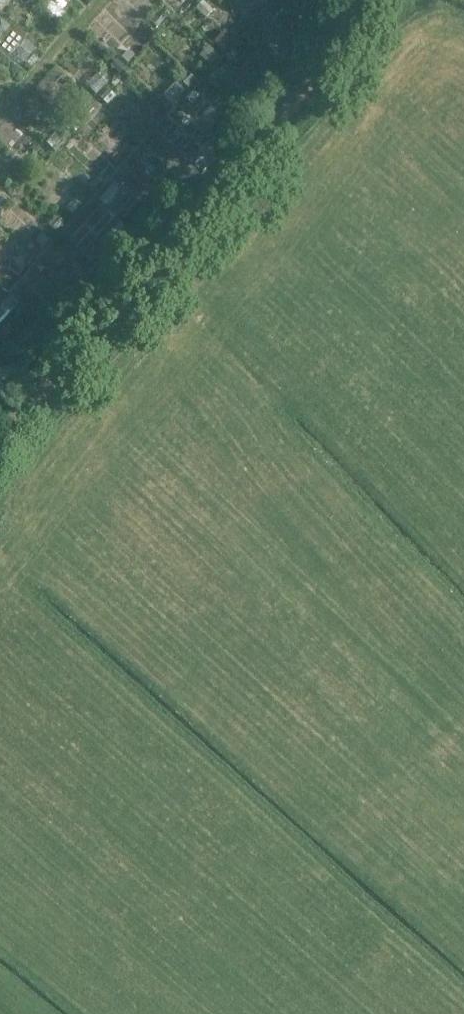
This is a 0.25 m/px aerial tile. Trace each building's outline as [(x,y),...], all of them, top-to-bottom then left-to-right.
[(271,0),(250,0),(244,7),(256,18),(271,0)] [(99,162),(114,173),(129,152),(115,141),(99,162)]
